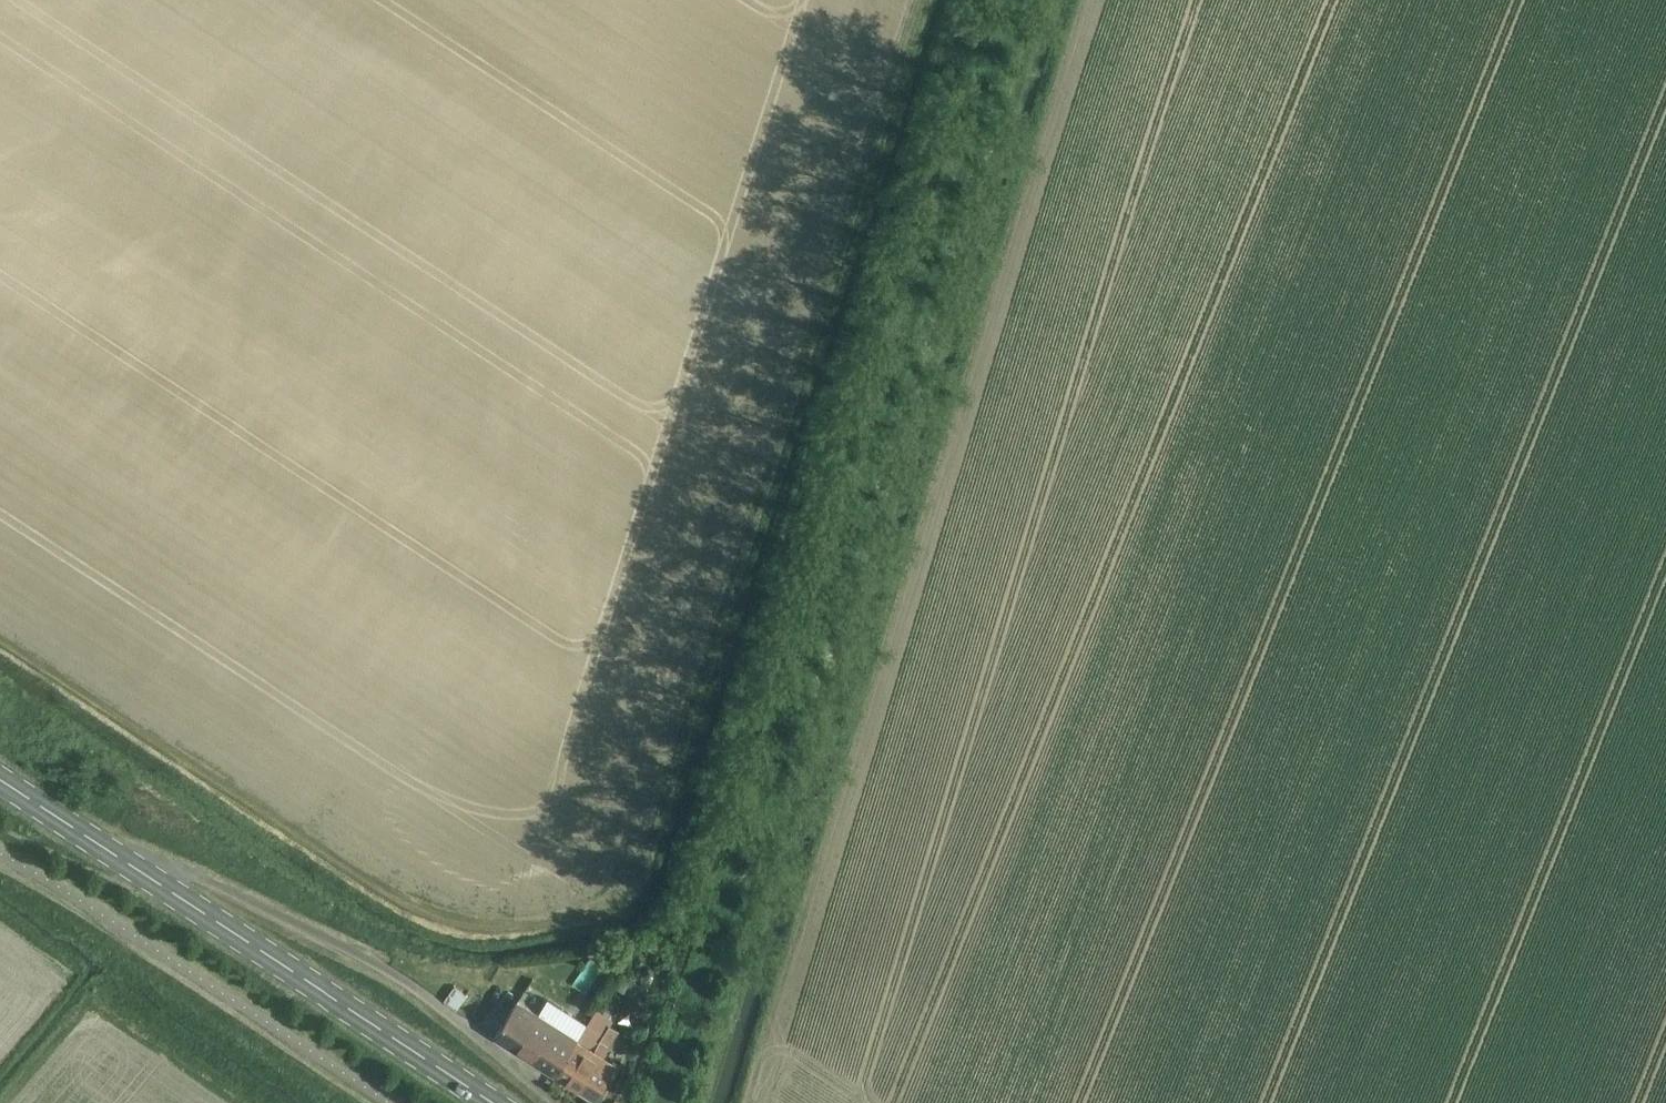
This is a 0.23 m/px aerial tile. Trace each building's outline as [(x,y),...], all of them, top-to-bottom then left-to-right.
[(481,997),(490,981),(476,973),(467,989),(481,997)] [(516,1004),(495,1037),(532,1061),(555,1076),(577,1042),(587,1028),(545,1001),(535,1016),(516,1004)] [(577,1042),(555,1076),(592,1099),(594,1100),(615,1067),(603,1059),(611,1045),(597,1036),(604,1026),(593,1018),(587,1028),(577,1042)]
